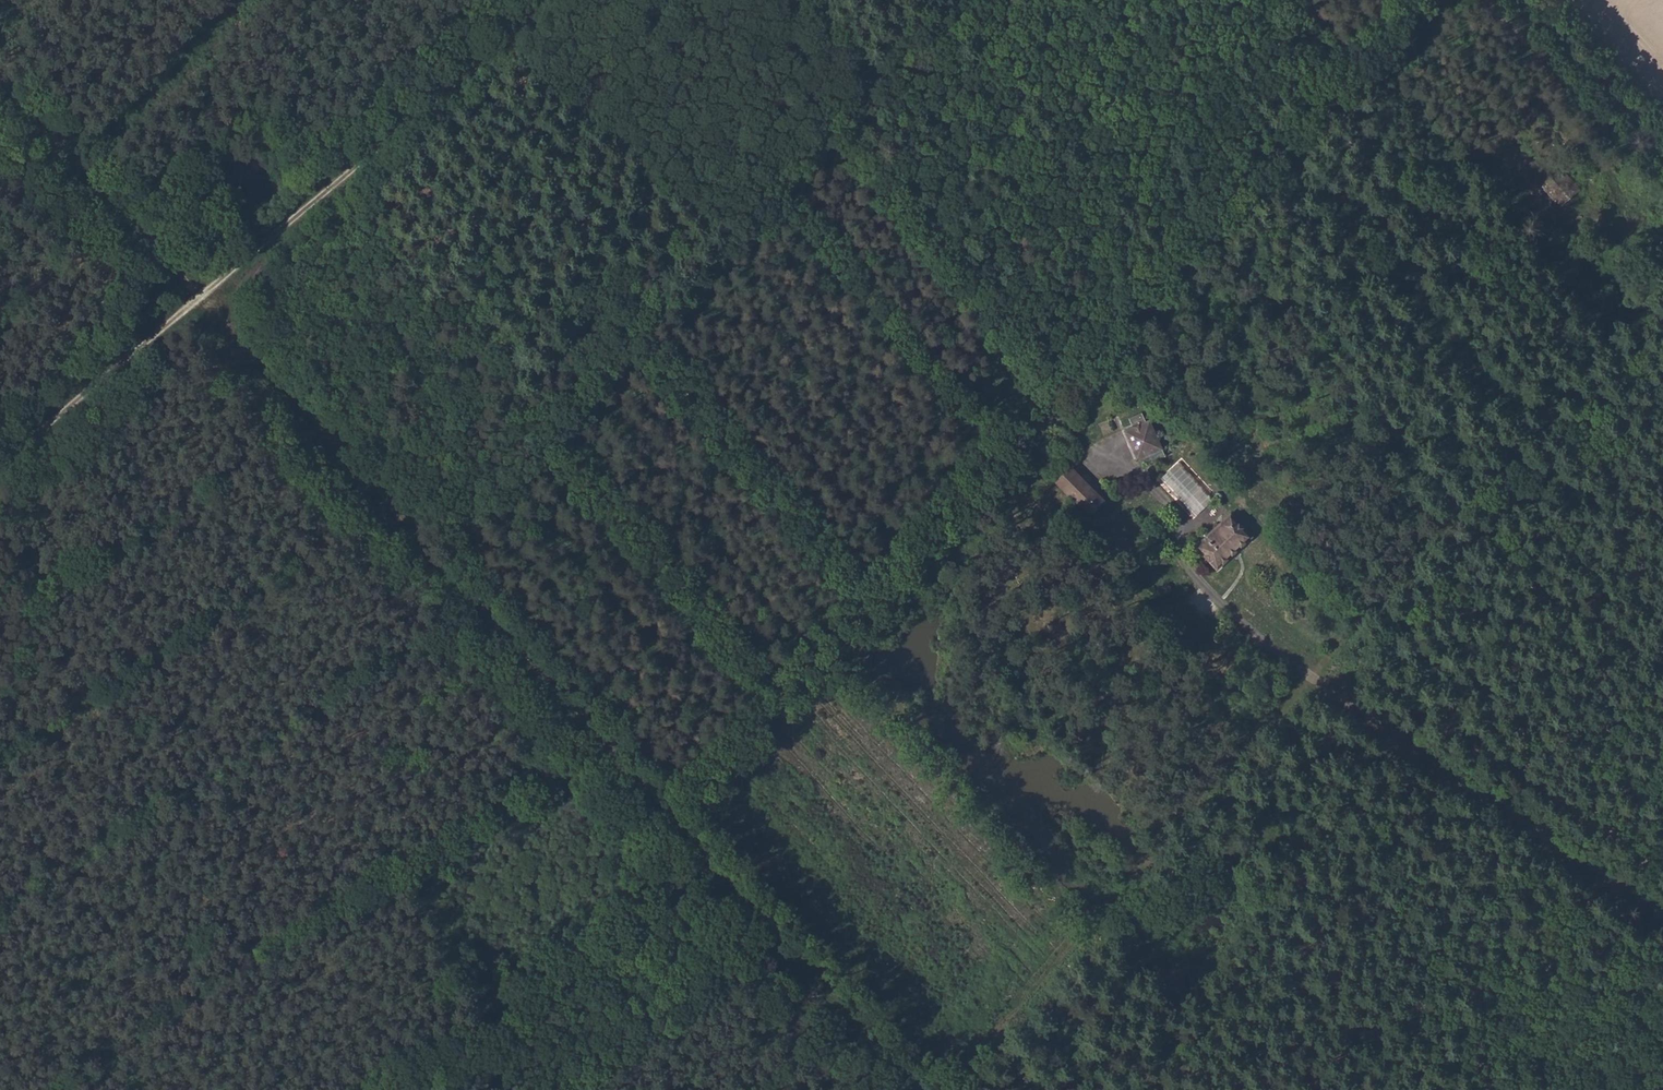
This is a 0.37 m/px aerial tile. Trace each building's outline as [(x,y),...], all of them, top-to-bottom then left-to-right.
[(1579,186),(1562,167),(1541,185),(1559,205),(1579,186)] [(1136,456),(1162,444),(1149,416),(1123,429),(1136,456)] [(1162,477),(1195,516),(1213,501),(1180,462),(1162,477)] [(1091,517),(1108,501),(1073,464),(1056,481),(1091,517)] [(1231,513),(1198,542),(1218,565),(1251,536),(1231,513)]
